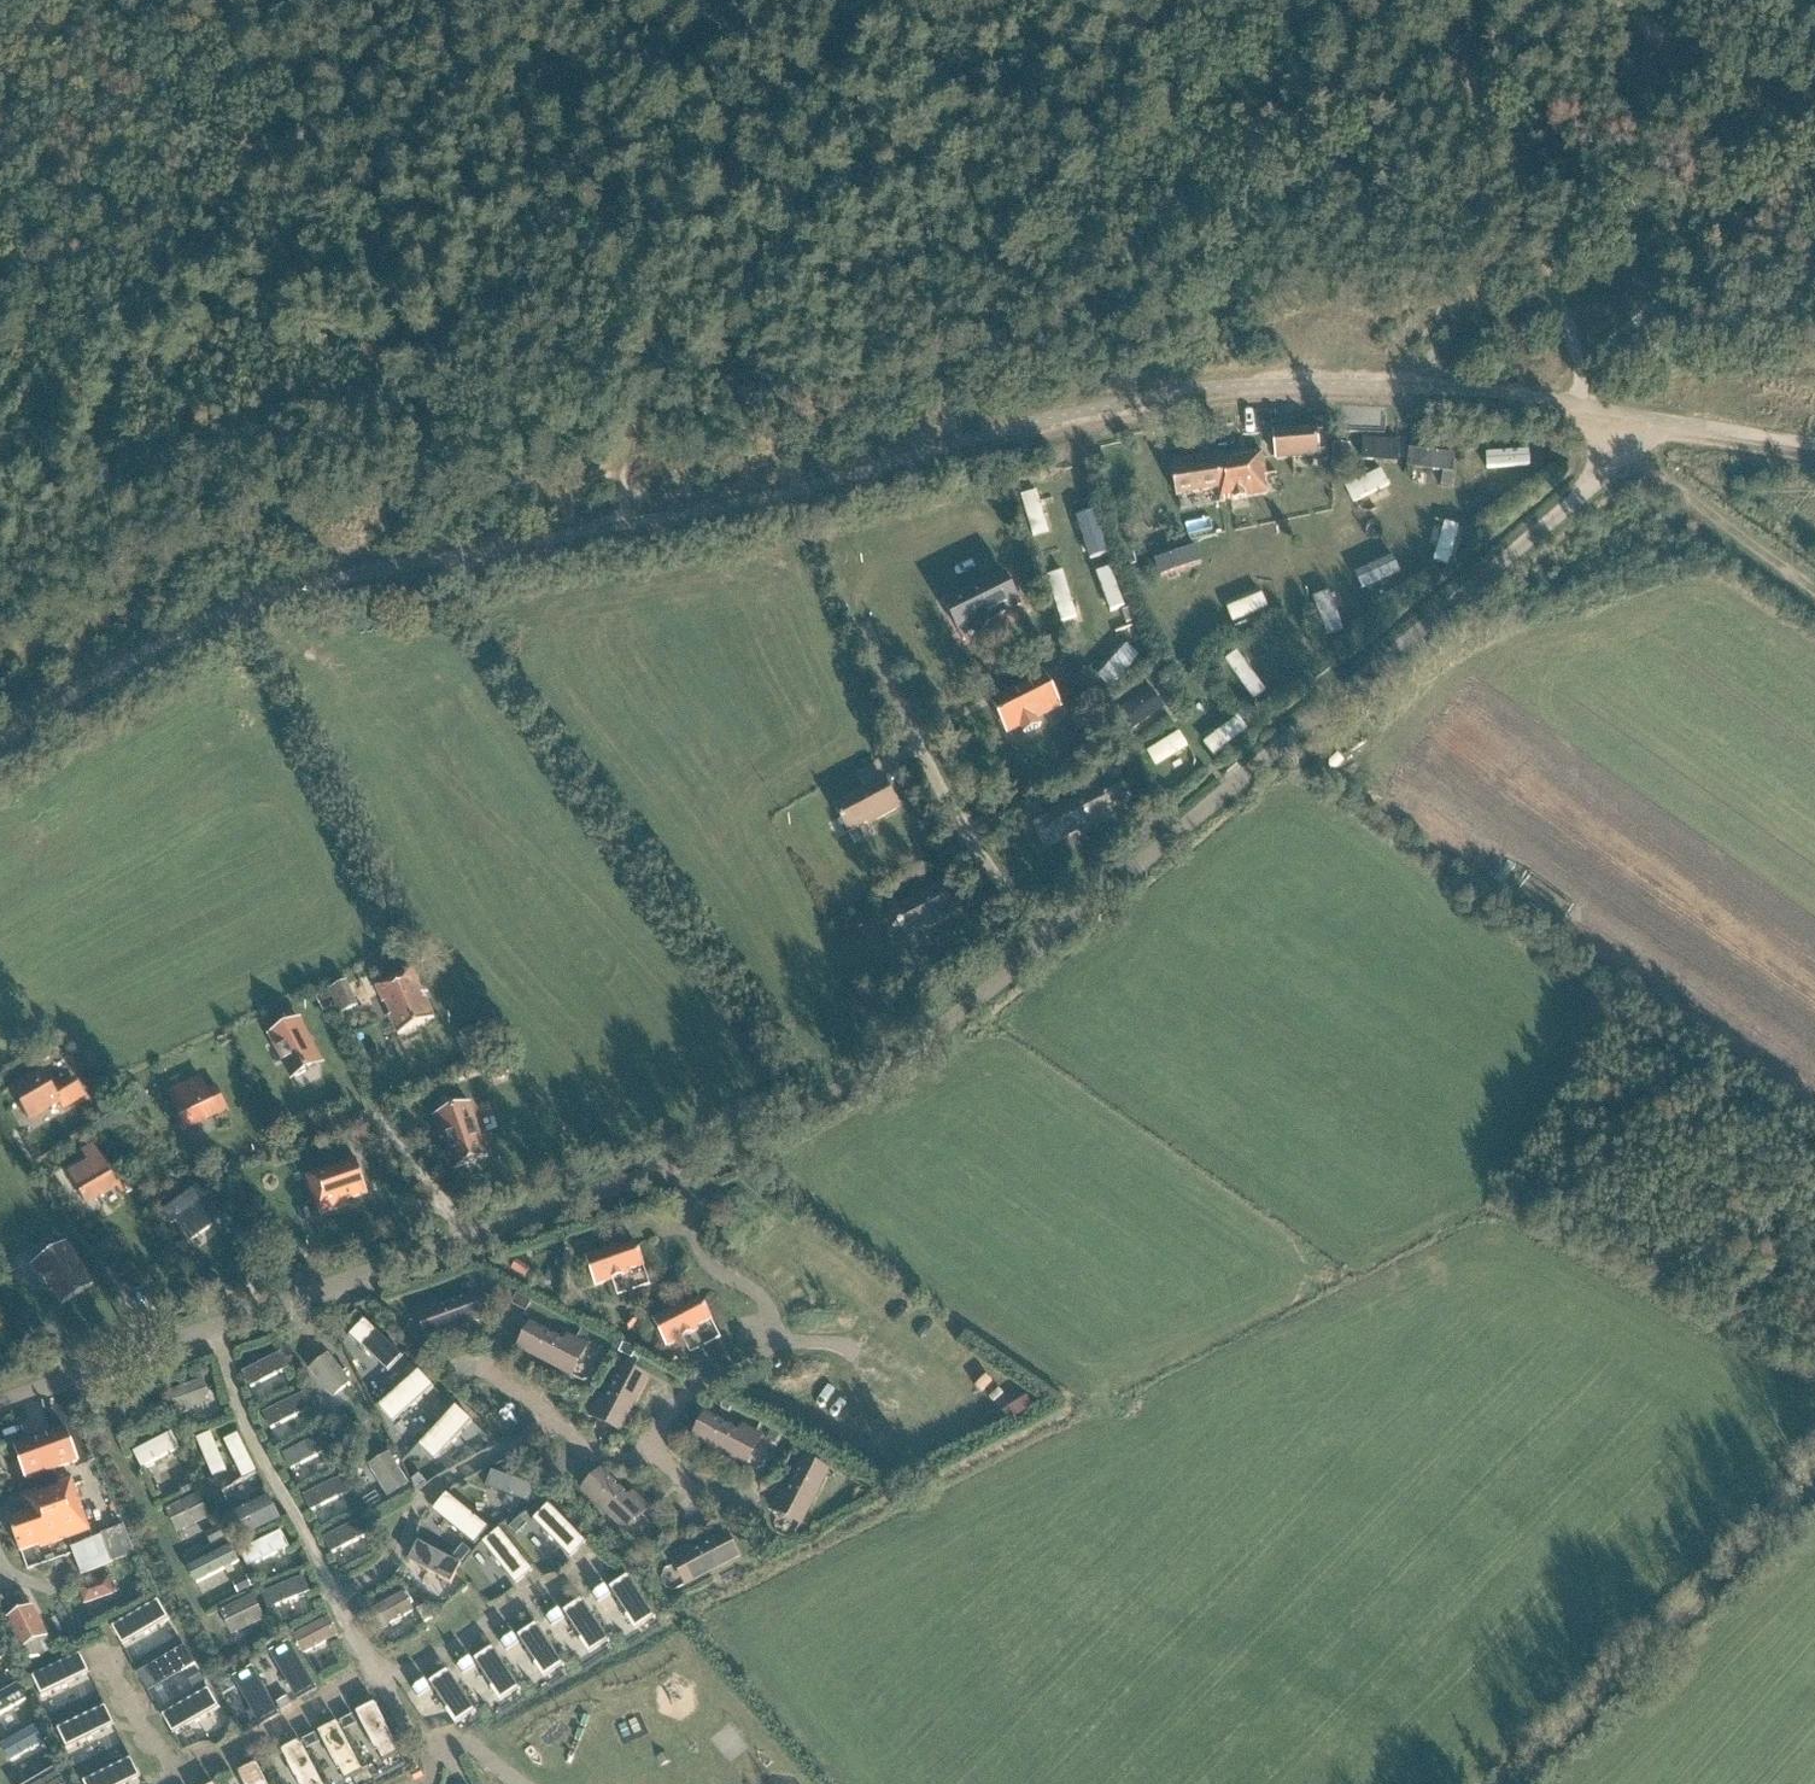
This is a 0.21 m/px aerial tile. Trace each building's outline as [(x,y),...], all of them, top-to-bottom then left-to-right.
[(1386,434),(1386,411),(1342,410),(1342,433),(1386,434)] [(1317,430),(1275,434),(1277,460),(1320,457),(1319,453),(1325,452),(1324,433),(1318,433),(1317,430)] [(1364,440),(1363,462),(1398,464),(1399,442),(1364,440)] [(1351,445),(1334,444),(1333,464),(1350,465),(1351,445)] [(1453,474),(1456,455),(1410,449),(1408,468),(1443,472),(1453,474)] [(1531,467),(1530,452),(1487,454),(1488,469),(1531,467)] [(1219,460),(1218,456),(1171,463),(1176,497),(1218,490),(1220,503),(1267,495),(1264,477),(1266,477),(1263,453),(1219,460)] [(1390,486),(1382,471),(1346,489),(1353,504),(1390,486)] [(1444,474),(1442,488),(1452,489),(1453,475),(1444,474)] [(1033,538),(1049,533),(1036,491),(1021,496),(1033,538)] [(1093,559),(1108,554),(1094,514),(1080,519),(1093,559)] [(1449,567),(1460,527),(1446,522),(1434,562),(1449,567)] [(1118,547),(1131,543),(1125,525),(1113,528),(1118,547)] [(1475,528),(1465,531),(1468,542),(1469,543),(1478,541),(1475,528)] [(1132,545),(1121,548),(1126,568),(1137,565),(1137,564),(1132,545)] [(1202,563),(1196,546),(1154,560),(1159,577),(1202,563)] [(1363,590),(1401,573),(1393,556),(1355,573),(1363,590)] [(1111,613),(1125,608),(1110,569),(1097,574),(1111,613)] [(1061,623),(1077,619),(1063,573),(1047,578),(1061,623)] [(947,607),(960,633),(980,623),(981,625),(1020,606),(1005,575),(984,586),(985,588),(947,607)] [(1344,631),(1330,592),(1313,598),(1327,637),(1344,631)] [(1268,609),(1262,596),(1227,610),(1233,624),(1268,609)] [(1132,610),(1123,613),(1127,624),(1128,626),(1137,622),(1132,610)] [(1247,625),(1235,630),(1238,639),(1250,634),(1247,625)] [(1110,690),(1139,657),(1127,645),(1097,678),(1110,690)] [(1254,701),(1266,693),(1237,653),(1225,661),(1254,701)] [(1059,661),(1055,663),(1063,678),(1073,674),(1068,663),(1061,666),(1059,661)] [(1045,680),(995,705),(1008,731),(1028,721),(1029,723),(1068,704),(1062,692),(1053,697),(1045,680)] [(1123,698),(1131,691),(1124,684),(1116,690),(1123,698)] [(1165,709),(1151,689),(1119,712),(1133,732),(1165,709)] [(1214,756),(1248,730),(1238,717),(1204,744),(1214,756)] [(1156,767),(1187,747),(1179,734),(1147,754),(1156,767)] [(870,826),(900,810),(881,774),(868,782),(872,789),(836,808),(850,834),(869,823),(870,826)] [(1114,818),(1100,790),(1050,815),(1063,841),(1083,831),(1084,833),(1114,818)] [(898,900),(888,905),(907,939),(926,928),(928,931),(957,915),(942,887),(902,909),(898,900)] [(435,1020),(413,972),(377,989),(399,1037),(435,1020)] [(351,1000),(343,983),(329,989),(337,1006),(351,1000)] [(327,996),(318,1001),(324,1014),(333,1009),(327,996)] [(285,1018),(290,1027),(271,1037),(293,1080),(322,1065),(300,1022),(299,1022),(294,1013),(285,1018)] [(472,1032),(462,1036),(470,1054),(480,1049),(472,1032)] [(45,1051),(34,1057),(39,1066),(50,1060),(45,1051)] [(505,1070),(491,1074),(494,1083),(508,1079),(505,1070)] [(40,1072),(10,1090),(29,1123),(59,1105),(62,1111),(84,1099),(73,1081),(52,1094),(40,1072)] [(169,1094),(186,1132),(228,1112),(217,1089),(208,1093),(201,1079),(169,1094)] [(136,1086),(128,1095),(141,1108),(150,1100),(136,1086)] [(455,1170),(489,1159),(470,1105),(433,1118),(441,1142),(445,1140),(455,1170)] [(334,1147),(321,1151),(324,1160),(337,1156),(334,1147)] [(85,1206),(115,1188),(95,1151),(83,1157),(89,1167),(69,1178),(85,1206)] [(369,1195),(357,1160),(307,1177),(321,1216),(348,1206),(347,1203),(369,1195)] [(192,1242),(213,1227),(207,1219),(219,1210),(209,1196),(206,1199),(198,1188),(163,1213),(173,1226),(177,1222),(192,1242)] [(52,1291),(61,1306),(92,1287),(66,1245),(31,1266),(48,1294),(52,1291)] [(645,1267),(638,1247),(622,1252),(621,1248),(586,1259),(596,1287),(630,1275),(629,1272),(645,1267)] [(517,1263),(513,1270),(525,1277),(529,1269),(517,1263)] [(434,1338),(486,1320),(476,1294),(438,1308),(435,1301),(417,1308),(422,1322),(430,1326),(434,1338)] [(518,1296),(513,1304),(525,1311),(530,1302),(518,1296)] [(686,1305),(653,1322),(667,1348),(699,1331),(697,1328),(713,1321),(703,1302),(688,1310),(686,1305)] [(356,1313),(347,1324),(354,1331),(364,1320),(356,1313)] [(404,1360),(364,1322),(349,1338),(389,1375),(404,1360)] [(530,1325),(517,1349),(565,1374),(571,1363),(580,1360),(587,1346),(570,1337),(566,1344),(530,1325)] [(624,1346),(620,1355),(633,1361),(637,1352),(624,1346)] [(250,1390),(291,1370),(282,1354),(242,1375),(250,1390)] [(260,1355),(252,1359),(254,1364),(262,1359),(260,1355)] [(352,1384),(328,1355),(309,1371),(333,1400),(352,1384)] [(599,1399),(590,1416),(604,1423),(612,1420),(623,1426),(648,1378),(624,1365),(605,1402),(599,1399)] [(433,1389),(419,1373),(379,1409),(394,1425),(433,1389)] [(204,1380),(170,1393),(178,1417),(213,1404),(204,1380)] [(270,1431),(311,1411),(303,1396),(262,1416),(270,1431)] [(725,1404),(722,1409),(730,1414),(733,1409),(725,1404)] [(435,1463),(472,1424),(456,1409),(420,1448),(435,1463)] [(754,1450),(761,1436),(744,1427),(741,1434),(704,1415),(692,1439),(740,1464),(746,1453),(754,1450)] [(333,1428),(337,1437),(350,1430),(346,1421),(333,1428)] [(58,1486),(53,1472),(78,1463),(67,1431),(17,1449),(28,1481),(35,1478),(39,1492),(23,1498),(29,1515),(9,1521),(20,1554),(40,1547),(41,1549),(90,1532),(72,1481),(58,1486)] [(352,1432),(339,1439),(343,1448),(356,1441),(352,1432)] [(180,1449),(172,1434),(133,1455),(141,1469),(180,1449)] [(227,1473),(210,1435),(196,1441),(212,1479),(227,1473)] [(331,1452),(322,1435),(281,1456),(290,1473),(331,1452)] [(256,1473),(238,1436),(224,1443),(242,1480),(256,1473)] [(410,1485),(390,1454),(368,1467),(388,1499),(410,1485)] [(793,1513),(805,1519),(829,1471),(805,1458),(786,1495),(780,1492),(771,1509),(785,1516),(793,1513)] [(600,1471),(581,1490),(620,1528),(629,1519),(638,1519),(649,1508),(635,1494),(630,1500),(600,1471)] [(530,1505),(536,1489),(492,1474),(487,1490),(530,1505)] [(310,1514),(352,1494),(344,1478),(302,1498),(310,1514)] [(193,1483),(180,1489),(183,1496),(197,1490),(193,1483)] [(212,1519),(200,1494),(166,1511),(178,1535),(212,1519)] [(224,1495),(215,1499),(218,1507),(228,1503),(224,1495)] [(235,1543),(281,1521),(269,1497),(224,1518),(235,1543)] [(475,1547),(489,1530),(447,1497),(434,1514),(475,1547)] [(572,1561),(588,1546),(549,1507),(533,1522),(572,1561)] [(502,1520),(498,1512),(489,1516),(492,1524),(502,1520)] [(521,1519),(510,1529),(517,1536),(528,1526),(521,1519)] [(331,1556),(372,1536),(364,1520),(324,1541),(331,1556)] [(112,1560),(133,1552),(124,1527),(102,1536),(112,1560)] [(220,1530),(207,1537),(211,1545),(224,1539),(220,1530)] [(534,1574),(500,1532),(483,1546),(517,1588),(534,1574)] [(741,1558),(728,1533),(692,1553),(688,1546),(671,1555),(678,1569),(687,1572),(693,1583),(741,1558)] [(248,1570),(289,1550),(281,1535),(240,1555),(248,1570)] [(452,1586),(462,1567),(419,1545),(409,1564),(452,1586)] [(464,1547),(454,1558),(462,1565),(471,1553),(464,1548),(464,1547)] [(195,1586),(238,1566),(230,1549),(187,1570),(195,1586)] [(115,1596),(109,1578),(78,1588),(83,1606),(115,1596)] [(268,1613),(310,1595),(303,1578),(261,1596),(268,1613)] [(637,1635),(657,1622),(629,1578),(611,1590),(629,1619),(627,1620),(637,1635)] [(247,1579),(234,1586),(239,1595),(252,1588),(247,1579)] [(381,1633),(415,1615),(404,1595),(370,1613),(381,1633)] [(265,1621),(253,1596),(220,1612),(232,1637),(265,1621)] [(591,1659),(611,1646),(583,1603),(565,1614),(583,1642),(581,1644),(591,1659)] [(123,1648),(168,1621),(158,1604),(112,1631),(123,1648)] [(48,1638),(33,1607),(5,1621),(27,1665),(53,1652),(47,1638),(48,1638)] [(426,1607),(417,1612),(424,1624),(433,1620),(426,1607)] [(304,1658),(339,1639),(328,1619),(293,1637),(304,1658)] [(546,1684),(566,1670),(537,1627),(519,1639),(538,1667),(536,1669),(546,1684)] [(273,1637),(263,1643),(268,1651),(279,1645),(274,1637),(273,1637)] [(270,1655),(298,1704),(317,1693),(289,1644),(270,1655)] [(148,1695),(196,1668),(185,1649),(137,1677),(148,1695)] [(501,1707),(521,1693),(493,1651),(475,1663),(494,1691),(492,1692),(501,1707)] [(41,1699),(89,1677),(79,1658),(32,1681),(41,1699)] [(280,1719),(253,1670),(233,1681),(260,1731),(280,1719)] [(476,1716),(448,1674),(430,1685),(449,1713),(447,1714),(457,1729),(476,1716)] [(202,1676),(189,1684),(194,1692),(207,1685),(202,1676)] [(231,1682),(219,1689),(224,1697),(237,1690),(232,1681),(231,1682)] [(21,1687),(0,1698),(0,1717),(30,1703),(21,1687)] [(173,1737),(219,1711),(208,1693),(162,1719),(173,1737)] [(288,1698),(277,1705),(282,1713),(293,1706),(288,1698)] [(375,1706),(357,1715),(378,1755),(379,1754),(384,1763),(400,1754),(375,1706)] [(114,1729),(105,1710),(57,1733),(67,1752),(114,1729)] [(354,1717),(341,1723),(345,1732),(358,1725),(354,1717)] [(46,1741),(34,1724),(2,1751),(13,1767),(46,1741)] [(337,1726),(319,1735),(340,1774),(341,1773),(346,1783),(362,1775),(337,1726)] [(315,1737),(303,1742),(308,1751),(321,1745),(316,1736),(315,1737)] [(300,1744),(281,1754),(297,1783),(320,1783),(300,1744)] [(130,1763),(87,1783),(134,1783),(139,1782),(130,1763)] [(256,1767),(238,1776),(242,1783),(265,1783),(256,1767)] [(57,1772),(34,1783),(63,1783),(57,1772)]
